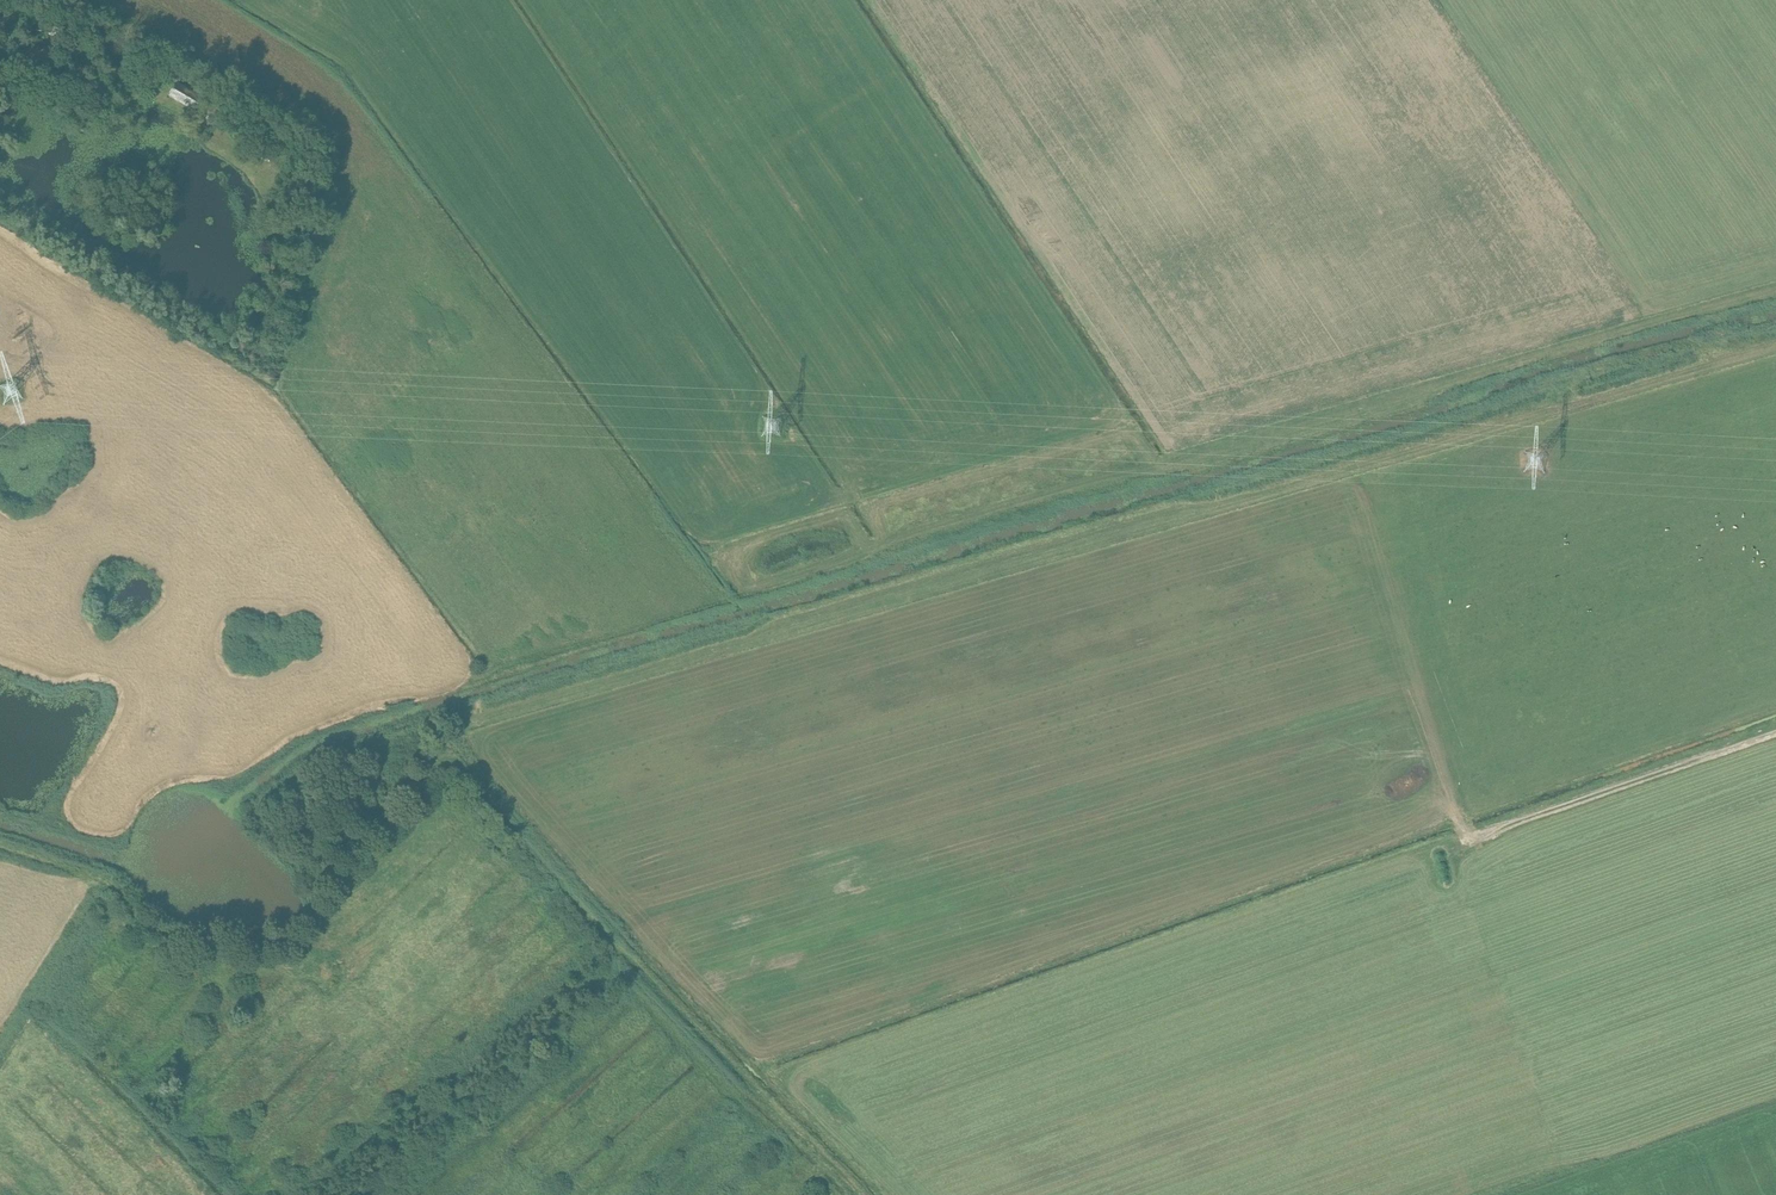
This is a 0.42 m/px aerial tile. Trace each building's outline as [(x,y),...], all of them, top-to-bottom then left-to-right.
[(176,82),(168,97),(193,110),(202,95),(176,82)]
